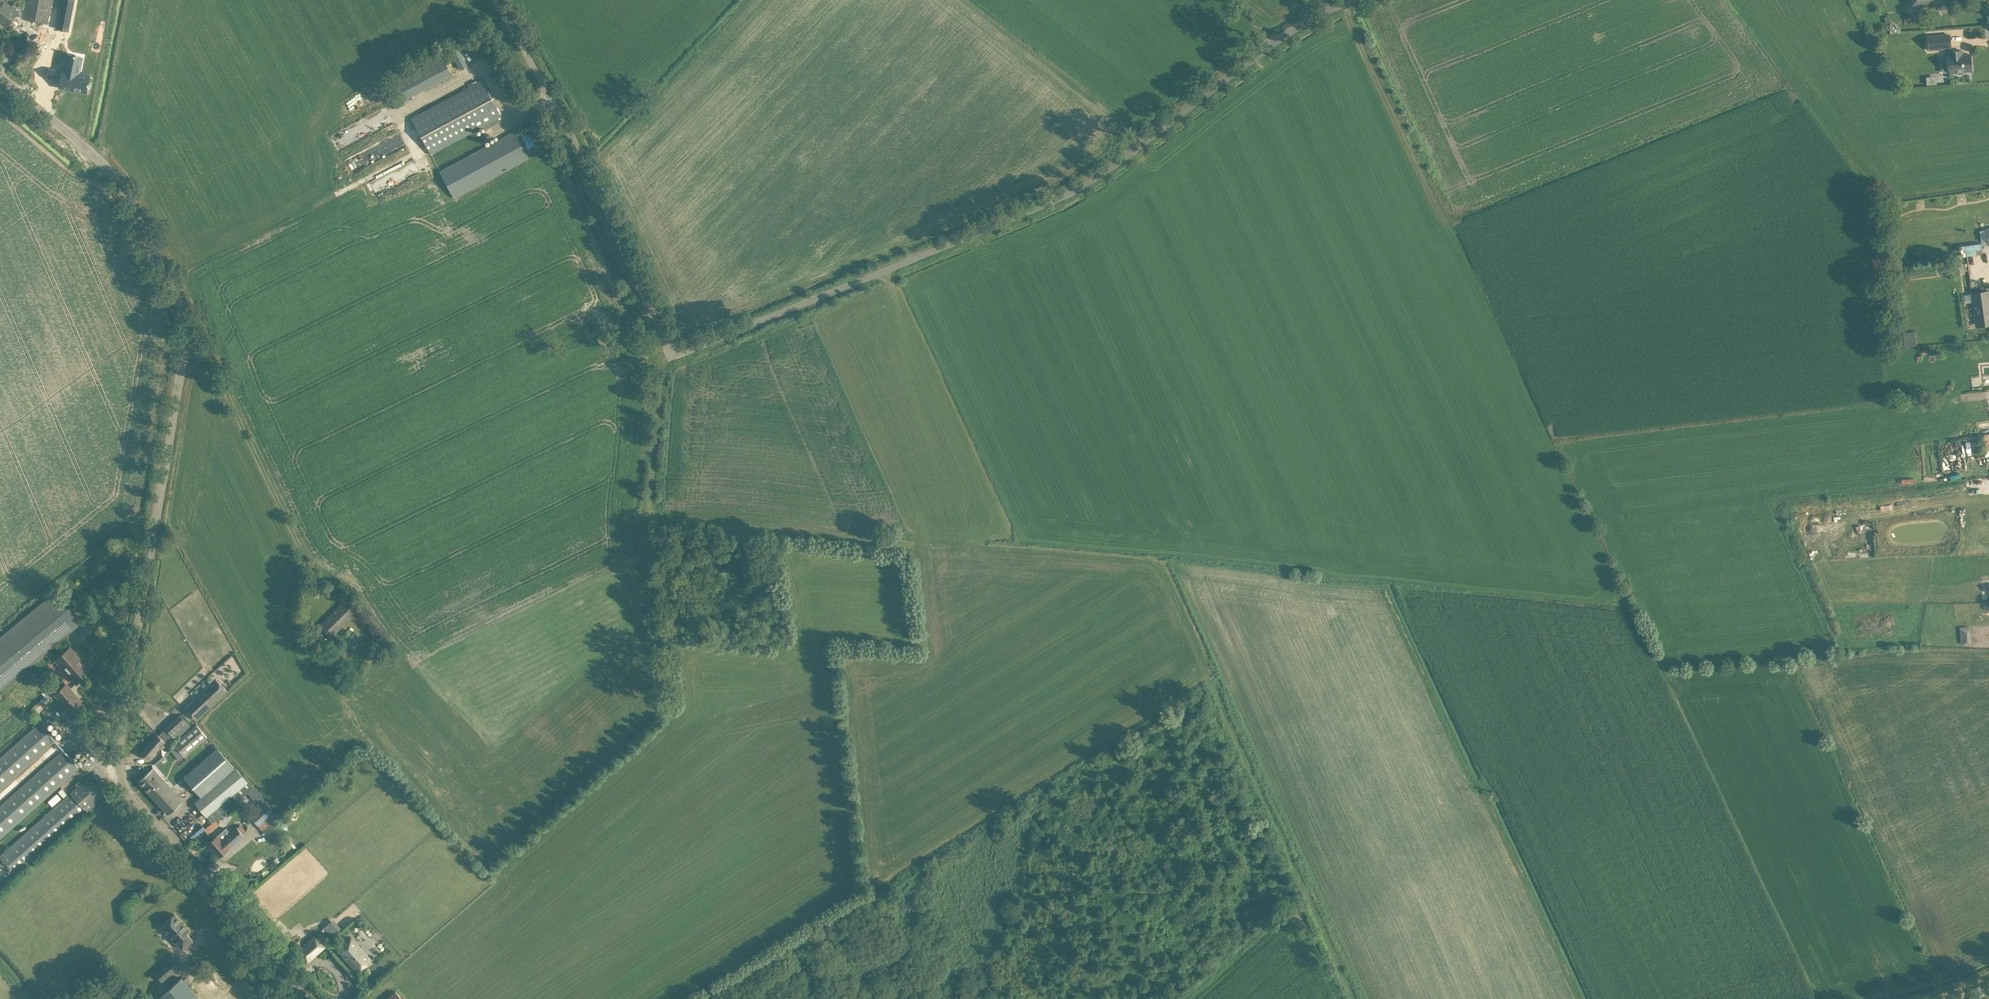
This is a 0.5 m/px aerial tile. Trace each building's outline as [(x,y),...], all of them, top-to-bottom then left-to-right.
[(8,24),(17,12),(23,16),(22,17),(24,18),(26,10),(15,2),(11,7),(3,0),(0,0),(0,18),(8,24)] [(24,18),(48,22),(52,0),(27,0),(26,10),(24,18)] [(57,28),(71,31),(77,0),(62,0),(57,28)] [(1894,23),(1890,23),(1891,33),(1901,32),(1901,29),(1894,23)] [(1927,36),(1928,49),(1951,47),(1950,34),(1927,36)] [(1942,64),(1943,72),(1957,71),(1958,74),(1964,73),(1964,71),(1972,70),(1971,54),(1962,55),(1962,50),(1949,51),(1950,56),(1948,56),(1949,63),(1942,64)] [(440,53),(431,58),(391,80),(403,101),(452,74),(440,53)] [(61,68),(59,79),(63,80),(62,83),(71,85),(70,87),(87,90),(90,76),(78,73),(80,62),(72,60),(71,65),(66,64),(65,69),(61,68)] [(1925,76),(1925,84),(1936,84),(1935,76),(1925,76)] [(474,85),(412,118),(431,153),(482,125),(485,129),(499,121),(497,117),(501,115),(483,80),(474,85)] [(514,131),(440,171),(454,197),(528,157),(527,154),(533,151),(522,131),(516,134),(514,131)] [(1891,220),(1890,206),(1881,206),(1881,220),(1891,220)] [(1964,262),(1954,263),(1955,273),(1966,272),(1964,262)] [(1970,292),(1975,327),(1988,325),(1988,289),(1970,292)] [(56,590),(0,637),(0,690),(82,622),(56,590)] [(356,611),(353,607),(346,600),(321,625),(331,636),(356,611)] [(1959,626),(1959,643),(1970,642),(1970,626),(1959,626)] [(354,631),(345,639),(351,647),(360,639),(354,631)] [(70,647),(63,654),(56,660),(77,683),(91,670),(70,647)] [(230,665),(227,667),(234,678),(246,670),(235,654),(227,659),(230,665)] [(185,707),(196,719),(227,691),(216,679),(185,707)] [(56,696),(63,703),(69,711),(81,700),(68,685),(56,696)] [(53,699),(48,693),(30,709),(35,715),(53,699)] [(176,739),(190,725),(180,715),(166,728),(176,739)] [(31,729),(0,757),(0,789),(55,740),(39,722),(31,729)] [(179,760),(184,755),(208,737),(196,724),(174,743),(175,745),(171,749),(179,760)] [(164,729),(159,735),(157,734),(140,752),(148,760),(165,741),(169,744),(173,739),(164,729)] [(206,816),(212,823),(216,820),(215,819),(248,792),(253,788),(247,780),(237,768),(237,769),(219,748),(185,777),(202,796),(194,802),(203,813),(206,816)] [(55,756),(0,805),(0,837),(79,767),(63,749),(55,756)] [(182,801),(159,775),(153,768),(139,781),(168,813),(182,801)] [(63,799),(0,855),(0,858),(14,874),(79,817),(103,795),(87,777),(63,799)] [(62,788),(58,791),(63,797),(67,794),(62,788)] [(57,793),(48,801),(52,806),(61,798),(57,793)] [(250,816),(262,829),(279,815),(267,801),(250,816)] [(184,821),(176,828),(184,837),(192,830),(184,821)] [(226,827),(215,837),(207,844),(219,857),(247,832),(240,824),(230,832),(226,827)] [(148,891),(136,901),(144,910),(156,901),(148,891)] [(189,930),(175,913),(161,925),(182,949),(193,940),(186,932),(189,930)] [(334,919),(324,927),(332,937),(342,930),(334,919)] [(297,950),(307,962),(325,946),(315,934),(297,950)] [(337,949),(357,972),(372,959),(352,935),(337,949)] [(154,973),(161,981),(182,963),(174,954),(154,973)] [(157,998),(158,998),(199,998),(181,978),(157,998)] [(402,998),(396,990),(386,998),(403,998),(402,998)]
